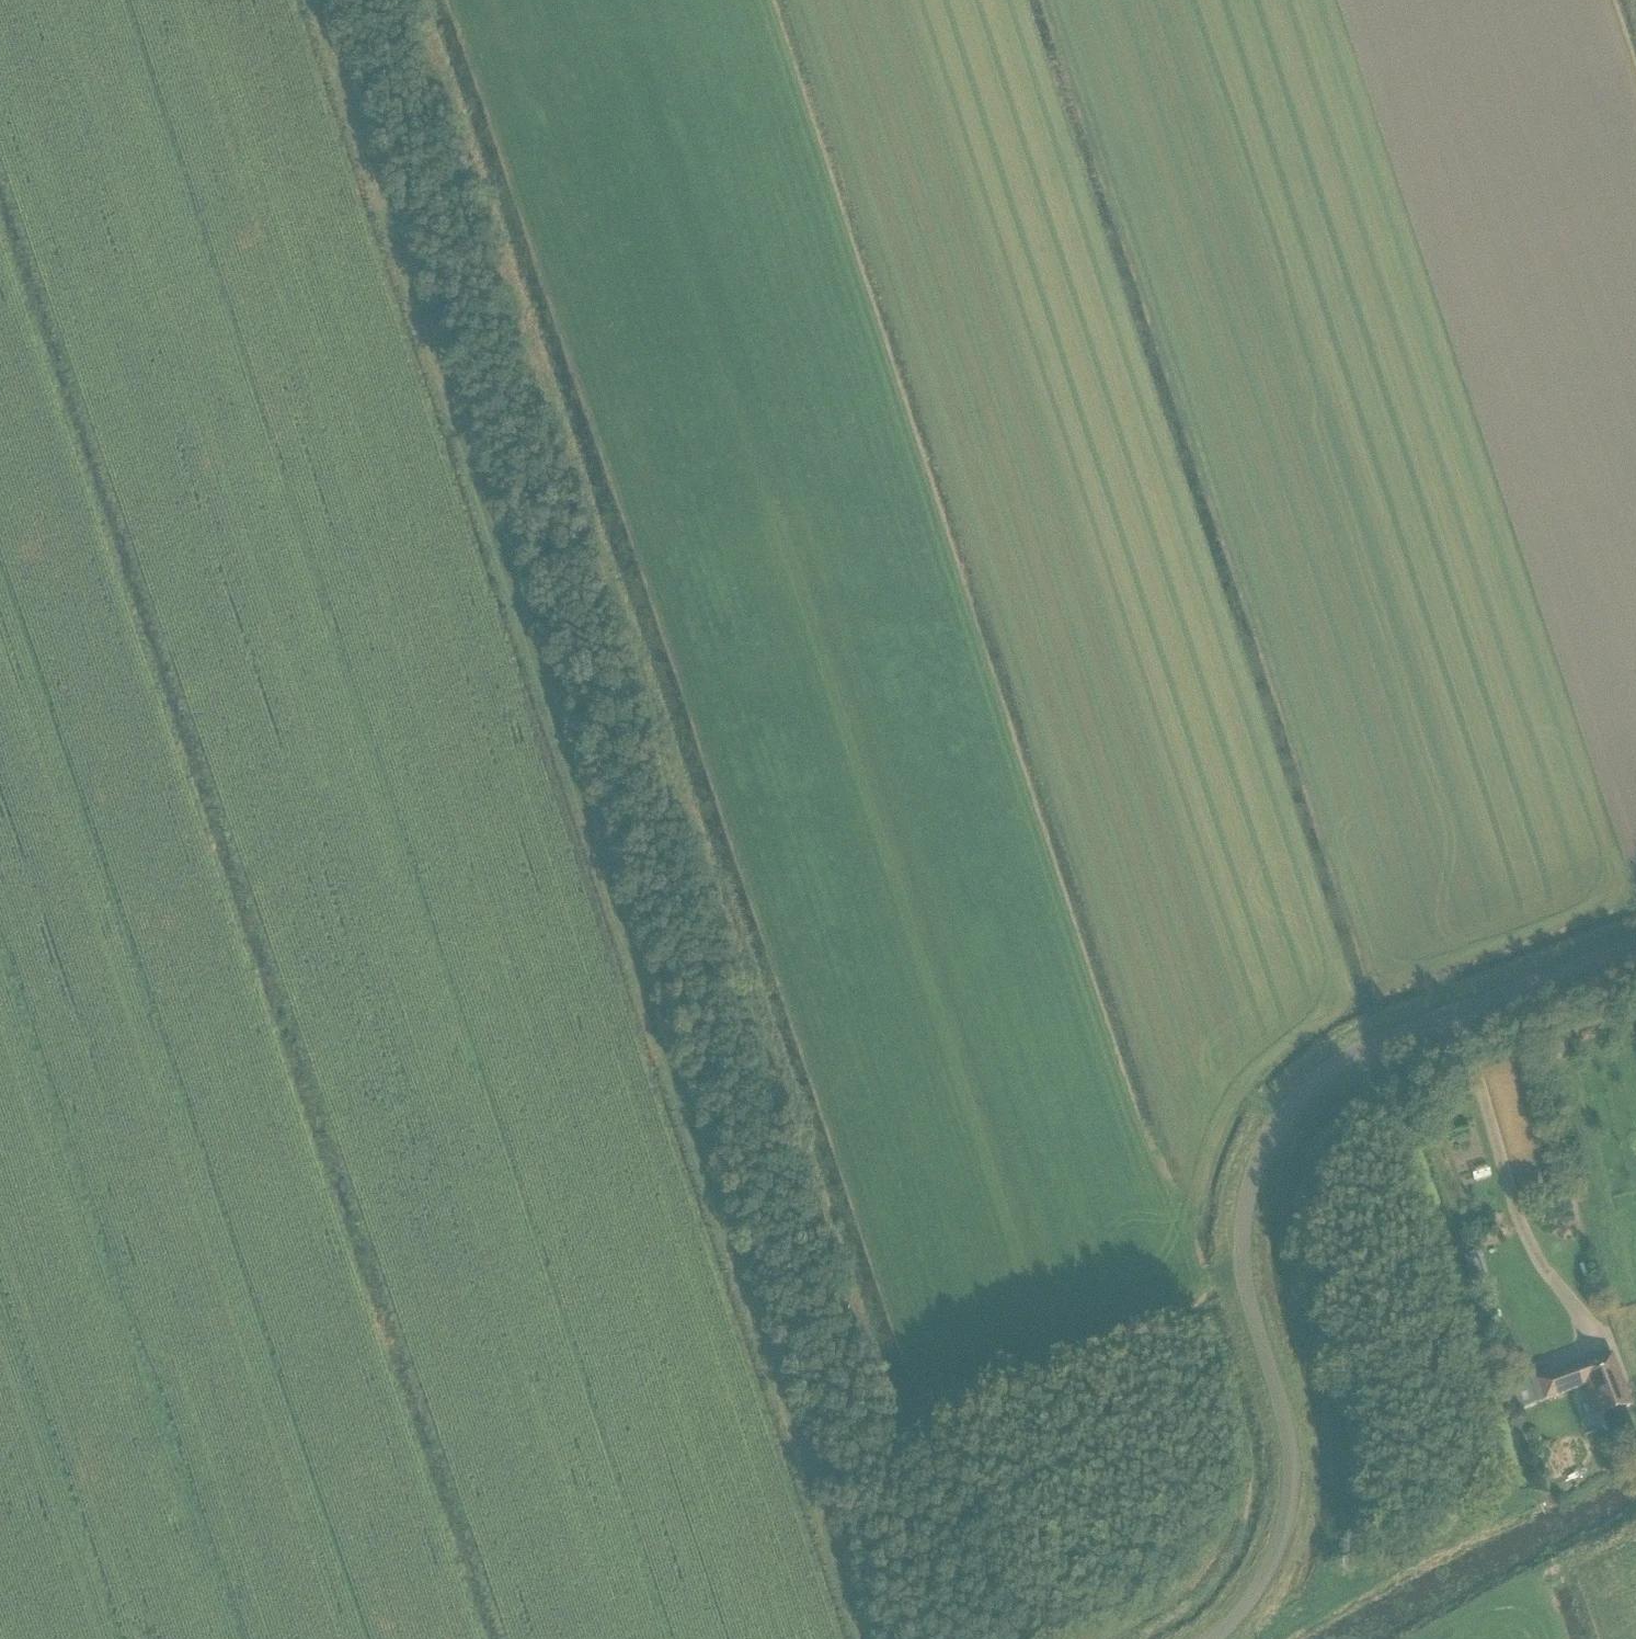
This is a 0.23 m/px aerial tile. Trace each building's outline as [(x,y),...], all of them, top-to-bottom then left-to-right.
[(1489,1277),(1480,1251),(1464,1257),(1474,1283),(1489,1277)] [(1603,1416),(1614,1444),(1635,1437),(1624,1408),(1632,1405),(1612,1354),(1540,1382),(1546,1399),(1593,1382),(1605,1415),(1603,1416)] [(1529,1361),(1506,1369),(1521,1410),(1544,1402),(1529,1361)]
